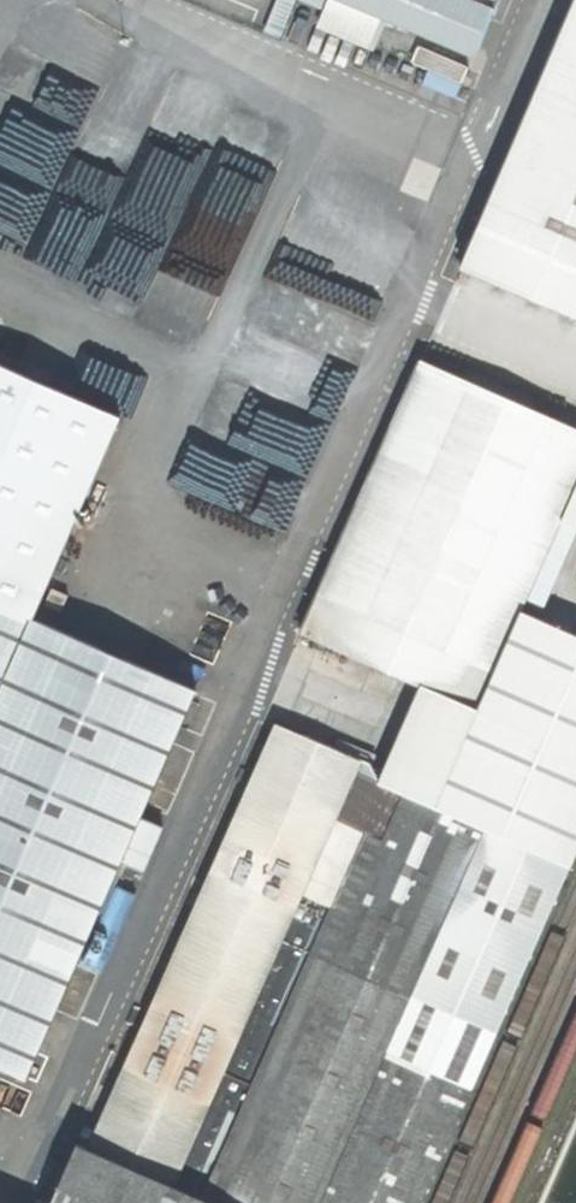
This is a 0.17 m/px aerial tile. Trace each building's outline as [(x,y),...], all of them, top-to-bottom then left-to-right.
[(520,610),(526,597),(575,484),(575,0),(461,268),(300,632),(421,685),(476,710),(520,610)] [(338,0),(328,0),(318,24),(374,48),(386,20),(338,0)] [(474,0),(338,0),(386,20),(473,57),(494,8),(474,0)] [(494,8),(498,0),(474,0),(494,8)] [(26,1079),(120,861),(140,817),(195,690),(31,618),(119,416),(0,364),(0,1067),(26,1079)] [(526,597),(540,603),(575,521),(575,484),(526,597)] [(69,596),(51,588),(44,605),(61,613),(69,596)] [(568,865),(569,866),(575,851),(575,635),(520,610),(476,710),(421,685),(380,783),(568,865)] [(214,1202),(419,1202),(568,865),(380,783),(373,780),(377,770),(275,725),(88,1148),(214,1202)] [(140,817),(120,861),(142,871),(163,827),(140,817)] [(135,894),(116,886),(81,963),(101,971),(135,894)] [(88,1150),(77,1145),(52,1202),(214,1202),(88,1148),(88,1150)]
